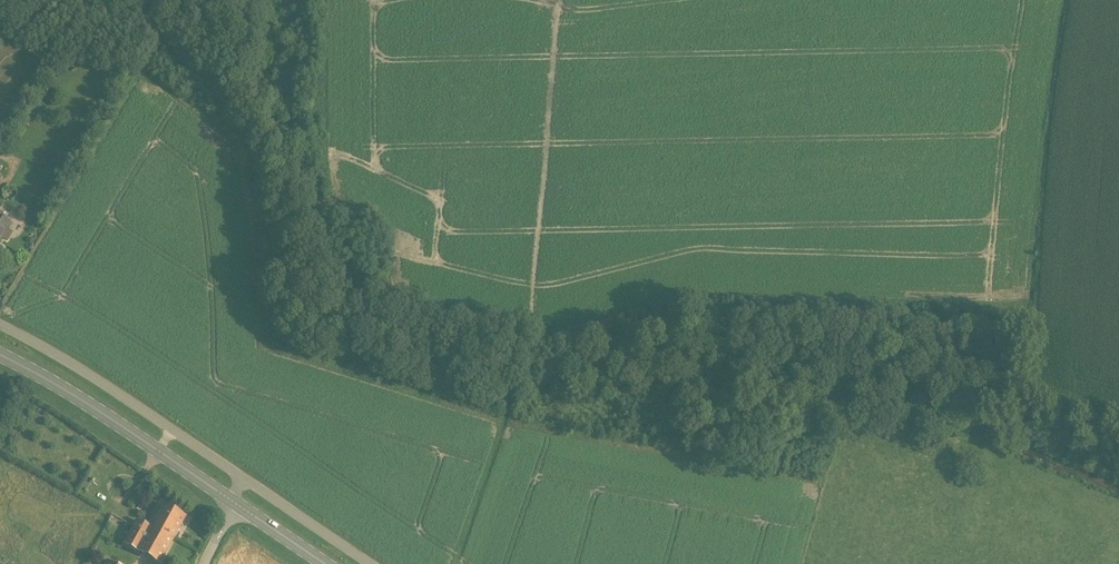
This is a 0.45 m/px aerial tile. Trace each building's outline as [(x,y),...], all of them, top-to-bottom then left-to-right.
[(29,53),(45,59),(49,47),(33,42),(29,53)] [(3,238),(7,240),(12,233),(7,230),(11,224),(0,218),(0,243),(3,238)] [(169,501),(158,522),(180,533),(191,513),(192,512),(191,511),(190,512),(170,501),(169,500),(169,501)] [(101,508),(96,516),(104,521),(108,512),(101,508)] [(180,533),(158,522),(157,524),(144,517),(131,540),(167,559),(167,558),(180,533)]
